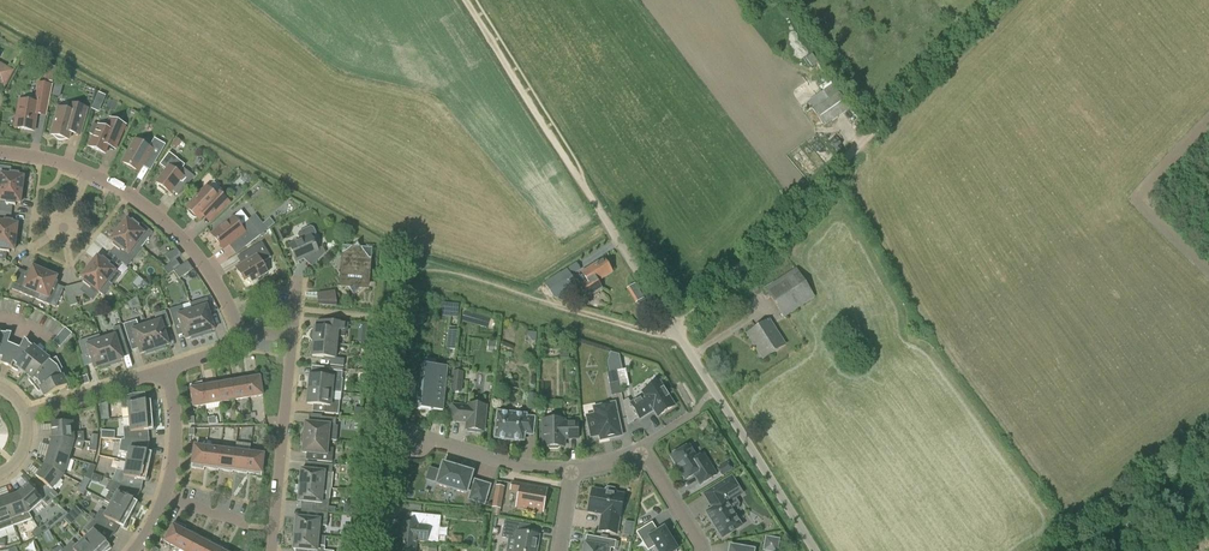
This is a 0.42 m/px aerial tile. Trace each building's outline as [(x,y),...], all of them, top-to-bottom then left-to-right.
[(812,54),(806,59),(811,66),(818,61),(812,54)] [(45,81),(53,82),(55,69),(48,64),(45,81)] [(3,85),(11,71),(0,65),(0,83),(3,85)] [(56,73),(54,90),(62,91),(63,73),(56,73)] [(40,101),(49,102),(53,85),(43,84),(40,100),(40,101)] [(851,109),(833,84),(809,102),(826,126),(851,109)] [(40,101),(40,100),(28,98),(28,102),(19,100),(15,128),(34,131),(36,117),(46,119),(49,102),(40,101)] [(55,137),(56,138),(57,139),(59,140),(60,140),(61,140),(62,140),(64,140),(66,139),(69,140),(71,133),(80,136),(87,109),(70,104),(68,111),(59,108),(51,135),(54,136),(55,137)] [(106,129),(99,126),(93,124),(89,134),(94,136),(90,147),(105,154),(112,137),(119,140),(126,126),(110,119),(106,129)] [(155,138),(149,148),(135,140),(122,162),(139,172),(143,166),(151,171),(166,145),(155,138)] [(174,159),(171,161),(169,163),(169,166),(156,183),(161,186),(160,187),(165,192),(166,191),(171,194),(179,183),(185,188),(194,177),(177,163),(177,161),(174,159)] [(0,166),(0,175),(1,175),(0,184),(0,188),(22,190),(24,177),(20,177),(20,174),(11,173),(12,168),(0,166)] [(200,221),(204,216),(210,223),(229,203),(220,193),(217,197),(207,187),(187,208),(200,221)] [(12,213),(13,206),(16,206),(16,203),(21,204),(22,190),(0,188),(0,212),(12,213)] [(16,238),(18,224),(14,224),(14,221),(11,221),(12,213),(0,212),(0,235),(16,238)] [(212,234),(224,249),(237,239),(245,248),(261,235),(249,220),(240,227),(233,217),(212,234)] [(127,220),(119,230),(141,248),(153,233),(141,224),(139,226),(132,220),(131,223),(127,220)] [(313,228),(310,227),(299,232),(298,235),(300,240),(289,246),(297,262),(313,254),(319,260),(326,253),(323,247),(318,249),(312,238),(315,237),(316,233),(313,228)] [(115,248),(110,254),(122,263),(127,267),(141,248),(119,230),(110,241),(114,244),(112,246),(115,248)] [(0,235),(0,260),(6,260),(7,253),(10,253),(10,250),(15,251),(16,238),(0,235)] [(236,268),(245,282),(251,279),(253,282),(268,273),(262,263),(271,258),(262,242),(248,251),(252,258),(236,268)] [(346,274),(341,278),(354,295),(369,284),(364,276),(371,271),(366,265),(371,261),(358,243),(343,254),(349,263),(342,267),(346,274)] [(98,257),(89,268),(112,285),(120,275),(116,271),(122,263),(110,254),(105,259),(103,258),(101,260),(98,257)] [(582,286),(588,296),(601,287),(598,282),(612,272),(604,259),(583,273),(588,283),(582,286)] [(168,275),(174,272),(181,267),(176,260),(171,264),(164,269),(168,275)] [(181,267),(174,272),(180,279),(193,270),(188,262),(181,267)] [(581,270),(576,264),(545,284),(554,298),(558,299),(577,286),(571,276),(581,270)] [(12,290),(34,299),(45,272),(33,267),(31,271),(29,270),(27,273),(20,270),(12,290)] [(112,285),(89,268),(81,278),(85,281),(83,283),(85,285),(80,291),(93,301),(99,292),(104,296),(112,285)] [(815,297),(796,269),(765,288),(784,317),(815,297)] [(45,272),(34,299),(56,308),(64,288),(57,285),(59,283),(56,281),(58,277),(45,272)] [(319,296),(319,304),(338,306),(335,293),(319,296)] [(75,297),(68,300),(70,307),(78,304),(75,297)] [(201,308),(193,311),(201,337),(210,334),(210,332),(215,330),(207,306),(210,306),(207,298),(201,300),(200,304),(201,308)] [(201,337),(193,311),(185,314),(182,306),(169,310),(175,326),(181,324),(186,339),(192,338),(193,340),(201,337)] [(155,323),(147,326),(156,352),(165,349),(164,347),(169,345),(164,329),(171,327),(167,314),(154,318),(155,323)] [(156,352),(147,326),(139,329),(137,321),(124,325),(129,341),(136,339),(141,354),(146,352),(147,355),(156,352)] [(769,321),(748,334),(763,359),(784,346),(769,321)] [(364,344),(372,344),(373,322),(364,322),(364,344)] [(314,341),(314,342),(337,344),(338,337),(346,337),(346,331),(347,332),(348,324),(335,323),(334,330),(315,328),(315,331),(313,331),(311,332),(311,339),(312,341),(314,341)] [(116,336),(102,341),(110,367),(119,364),(118,361),(123,360),(118,344),(125,342),(120,326),(113,328),(116,336)] [(65,328),(53,342),(61,348),(73,334),(65,328)] [(457,331),(448,330),(446,350),(455,351),(457,331)] [(6,366),(14,347),(8,344),(10,340),(10,335),(0,334),(0,364),(2,364),(6,366)] [(110,367),(102,341),(93,343),(92,338),(79,342),(82,351),(89,349),(95,369),(100,367),(101,370),(110,367)] [(21,369),(26,373),(41,354),(25,341),(22,345),(20,349),(14,347),(6,366),(11,368),(18,372),(21,369)] [(337,344),(314,342),(313,356),(331,358),(330,365),(344,367),(345,359),(336,358),(337,344)] [(610,352),(607,362),(609,372),(621,369),(618,355),(610,352)] [(29,380),(34,387),(60,365),(57,358),(50,361),(41,354),(26,373),(31,377),(29,380)] [(60,365),(34,387),(39,393),(43,391),(46,397),(68,386),(60,371),(63,370),(60,365)] [(420,396),(417,396),(416,409),(443,412),(448,368),(421,365),(420,376),(422,376),(420,396)] [(311,376),(309,390),(341,393),(342,382),(347,382),(348,373),(330,371),(329,378),(311,376)] [(616,371),(607,373),(609,385),(619,383),(616,371)] [(453,372),(451,392),(462,393),(464,373),(453,372)] [(260,374),(246,378),(249,398),(263,396),(260,374)] [(76,379),(79,387),(90,383),(88,376),(76,379)] [(245,377),(231,380),(235,401),(249,398),(246,378),(245,377)] [(231,379),(217,383),(221,403),(235,401),(231,380),(231,379)] [(206,405),(203,385),(202,382),(190,386),(194,407),(206,405)] [(217,382),(203,385),(206,405),(221,403),(217,383),(217,382)] [(642,393),(644,395),(630,404),(640,419),(654,411),(658,417),(675,407),(659,382),(642,393)] [(341,393),(309,390),(308,404),(326,406),(325,413),(339,415),(340,401),(331,400),(332,392),(341,393)] [(129,409),(130,418),(152,416),(151,401),(133,403),(133,394),(121,398),(122,409),(129,409)] [(527,408),(536,409),(537,394),(528,394),(527,408)] [(110,403),(103,404),(105,418),(112,417),(110,403)] [(591,438),(597,437),(598,441),(619,437),(612,404),(591,408),(592,415),(586,417),(591,438)] [(467,423),(466,430),(467,430),(467,432),(476,433),(476,431),(484,432),(486,406),(468,405),(468,407),(452,405),(451,421),(467,423)] [(353,418),(362,419),(363,409),(354,408),(353,418)] [(526,415),(497,412),(495,439),(523,441),(524,434),(533,435),(534,418),(526,417),(526,415)] [(124,428),(125,440),(139,441),(138,432),(154,430),(152,416),(130,418),(131,427),(124,428)] [(302,436),(301,438),(336,441),(338,426),(336,426),(337,419),(322,418),(321,425),(306,423),(305,428),(305,429),(304,430),(303,432),(302,434),(302,435),(302,436)] [(547,447),(549,450),(558,450),(560,447),(564,447),(564,439),(578,439),(578,423),(564,424),(564,420),(543,420),(544,447),(547,447)] [(52,424),(53,439),(84,442),(84,432),(74,433),(73,423),(52,424)] [(336,441),(301,438),(301,439),(301,441),(301,442),(302,443),(302,444),(302,446),(303,447),(303,448),(303,453),(318,454),(318,461),(333,462),(334,449),(328,449),(328,441),(336,442),(336,441)] [(53,439),(49,452),(69,459),(72,448),(82,451),(85,443),(84,442),(53,439)] [(129,454),(127,463),(149,467),(152,453),(137,450),(139,441),(125,440),(122,440),(119,451),(129,454)] [(204,471),(205,468),(207,448),(195,446),(192,468),(204,471)] [(694,475),(700,485),(716,475),(703,455),(697,459),(689,446),(681,451),(679,449),(672,453),(673,456),(671,457),(686,480),(694,475)] [(219,471),(219,470),(222,450),(207,448),(205,468),(219,471)] [(233,473),(233,472),(236,451),(222,450),(219,470),(233,473)] [(247,475),(248,474),(250,453),(236,451),(233,472),(247,475)] [(49,452),(45,466),(64,476),(69,459),(49,452)] [(250,453),(248,474),(262,477),(264,455),(250,453)] [(112,481),(116,482),(129,487),(131,478),(146,481),(149,467),(127,463),(125,471),(117,470),(112,481)] [(301,470),(300,486),(331,489),(333,465),(318,463),(317,471),(301,470)] [(733,471),(727,463),(717,469),(722,477),(733,471)] [(443,464),(440,472),(429,469),(426,480),(437,483),(436,485),(466,494),(467,492),(471,493),(469,500),(484,505),(490,486),(474,481),(473,485),(470,483),(473,473),(443,464)] [(47,485),(42,490),(53,500),(58,495),(53,490),(64,476),(45,466),(36,477),(47,485)] [(85,477),(81,484),(87,488),(91,480),(85,477)] [(735,500),(743,495),(732,477),(710,490),(717,500),(718,499),(721,503),(706,513),(722,539),(741,527),(733,513),(737,510),(738,505),(735,500)] [(116,482),(105,501),(131,516),(138,503),(125,496),(129,487),(116,482)] [(87,488),(81,484),(77,492),(83,495),(87,488)] [(28,485),(18,495),(29,513),(43,501),(48,506),(53,500),(42,490),(37,495),(28,485)] [(516,507),(543,512),(547,490),(520,485),(516,507)] [(311,511),(329,513),(329,512),(332,513),(333,509),(329,509),(331,489),(300,486),(298,502),(314,503),(313,511),(311,511)] [(492,508),(501,510),(505,488),(496,486),(492,508)] [(607,488),(605,489),(605,492),(592,490),(588,512),(602,514),(599,531),(616,534),(619,517),(620,518),(624,495),(616,494),(616,491),(614,489),(607,488)] [(29,513),(18,495),(10,498),(4,500),(14,527),(33,520),(29,513)] [(0,501),(0,532),(14,527),(4,500),(0,501)] [(101,509),(95,520),(106,529),(111,521),(124,528),(131,516),(105,501),(105,502),(111,505),(107,512),(101,509)] [(297,518),(295,534),(319,536),(320,526),(327,526),(329,513),(311,511),(311,519),(297,518)] [(49,531),(61,520),(56,515),(46,525),(49,531)] [(402,524),(401,533),(407,534),(407,535),(409,535),(409,540),(417,541),(417,542),(428,543),(429,533),(441,528),(442,518),(418,516),(417,525),(402,524)] [(84,540),(95,550),(105,550),(110,546),(100,535),(106,529),(95,520),(86,529),(91,534),(84,540)] [(165,542),(176,548),(185,530),(187,527),(175,522),(165,542)] [(514,550),(536,550),(539,536),(528,534),(530,526),(505,522),(502,538),(516,540),(514,550)] [(658,550),(676,550),(677,550),(664,529),(658,532),(652,523),(637,533),(648,550),(649,550),(655,547),(658,550)] [(46,525),(39,529),(42,535),(49,531),(46,525)] [(42,535),(39,529),(32,533),(35,539),(42,535)] [(198,536),(199,535),(185,530),(176,548),(182,550),(190,550),(198,536)] [(401,533),(399,550),(416,550),(417,542),(417,541),(409,540),(409,535),(407,535),(407,534),(401,533)] [(294,550),(308,550),(326,550),(325,550),(325,547),(318,546),(319,536),(295,534),(294,550)] [(211,543),(212,542),(198,536),(190,550),(207,550),(211,543)] [(780,539),(765,536),(762,550),(778,550),(780,539)] [(611,549),(615,549),(616,541),(601,539),(599,546),(585,543),(584,550),(610,550),(611,549)] [(63,550),(64,550),(95,550),(84,540),(78,547),(72,541),(63,550)] [(224,549),(224,548),(211,543),(207,550),(223,550),(224,549)]
